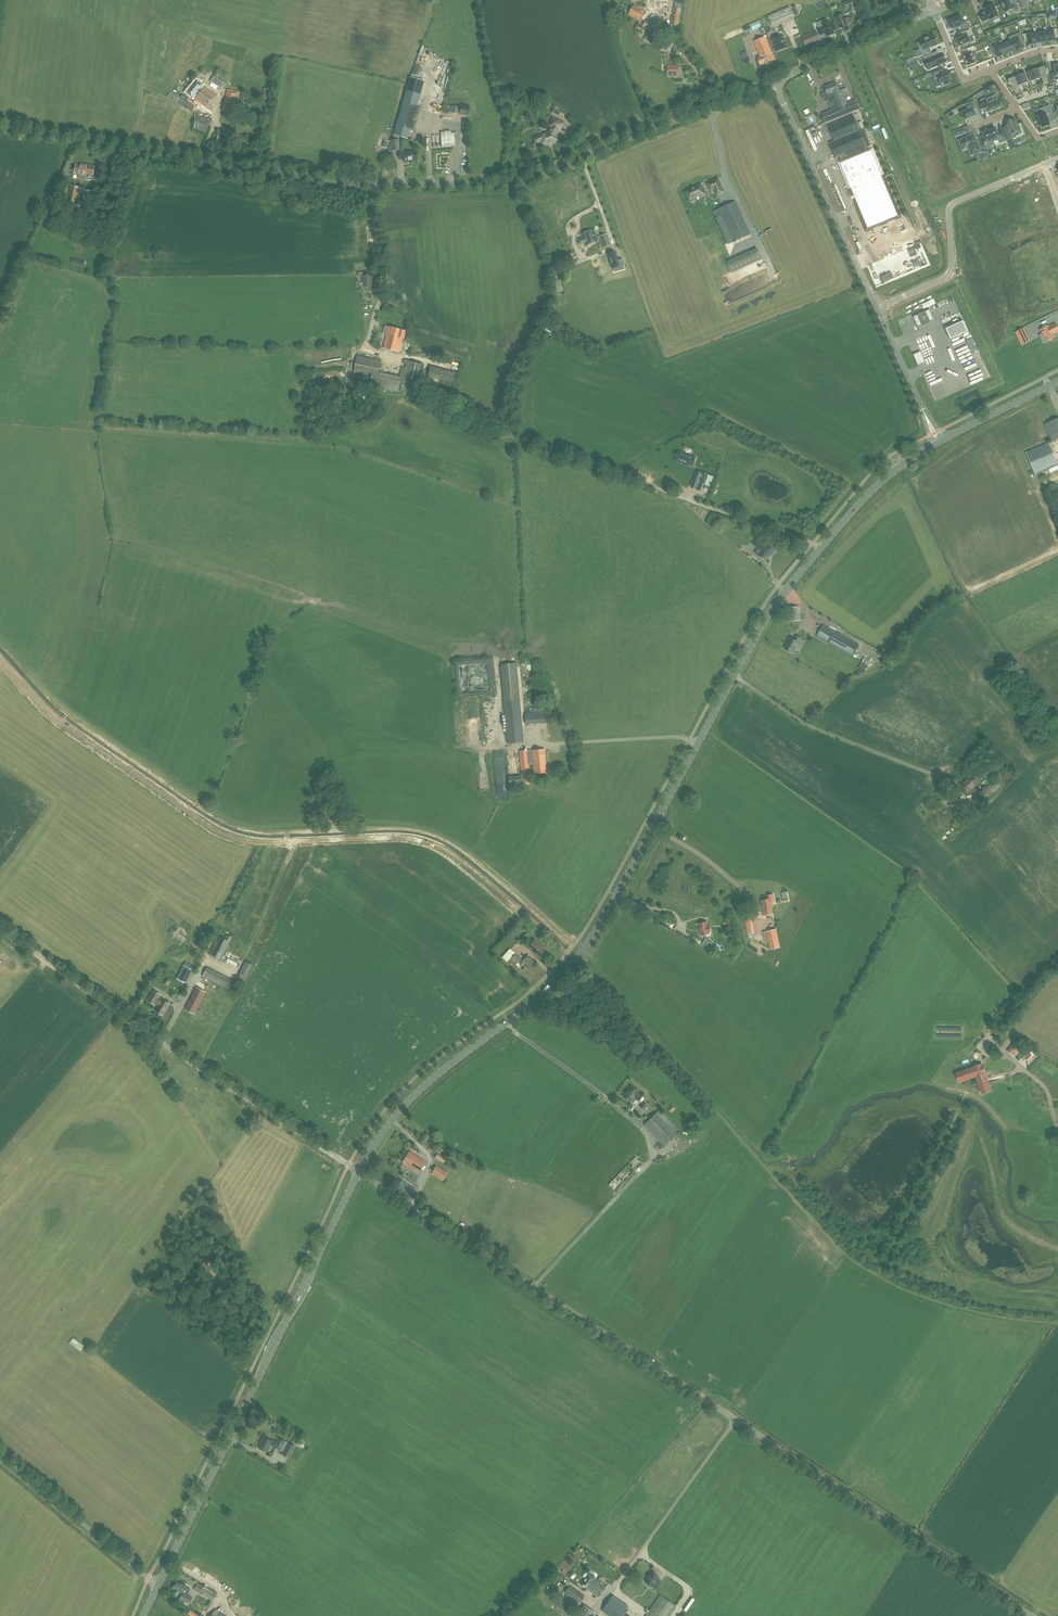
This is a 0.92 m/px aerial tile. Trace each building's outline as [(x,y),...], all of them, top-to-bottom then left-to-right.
[(853,0),(850,0),(847,1),(851,11),(856,9),(853,0)] [(1005,12),(1005,11),(1007,11),(1013,8),(1015,8),(1013,5),(1017,3),(1015,0),(1002,0),(1000,1),(1001,3),(1004,8),(1005,12)] [(642,21),(646,13),(644,12),(645,10),(635,4),(629,15),(642,21)] [(998,16),(993,4),(985,7),(986,11),(980,14),(983,21),(989,19),(990,20),(998,16)] [(772,27),(794,17),(790,7),(768,16),(772,27)] [(670,25),(679,26),(680,19),(681,10),(677,9),(673,8),(672,18),(671,18),(670,25)] [(845,31),(848,30),(854,28),(850,18),(845,20),(843,14),(835,17),(840,28),(843,27),(845,31)] [(961,16),(949,21),(952,29),(956,27),(956,29),(962,27),(963,30),(970,27),(967,20),(964,22),(961,16)] [(833,31),(836,29),(834,23),(830,24),(829,20),(822,23),(823,26),(818,28),(820,35),(825,32),(827,36),(834,33),(833,31)] [(647,21),(644,27),(648,29),(652,31),(655,25),(651,23),(647,21)] [(1042,31),(1044,42),(1050,41),(1048,30),(1047,27),(1045,27),(1045,30),(1042,31)] [(1037,28),(1035,29),(1035,32),(1037,43),(1044,42),(1042,31),(1038,31),(1037,28)] [(1048,30),(1050,41),(1057,40),(1056,37),(1057,36),(1057,28),(1048,30)] [(956,40),(957,44),(958,44),(959,46),(970,42),(968,37),(972,35),(970,29),(962,33),(963,36),(956,39),(956,40)] [(649,32),(646,38),(662,46),(665,40),(649,32)] [(805,45),(819,39),(816,32),(802,37),(805,45)] [(1035,32),(1024,33),(1027,41),(1030,40),(1030,43),(1037,43),(1035,32)] [(1016,50),(1022,47),(1020,41),(1023,40),(1020,33),(1017,34),(1018,37),(1012,39),(1016,50)] [(788,47),(783,34),(771,39),(776,51),(788,47)] [(924,49),(917,51),(919,57),(931,52),(929,48),(938,44),(934,35),(929,37),(925,39),(920,41),(921,41),(924,49)] [(760,57),(758,58),(761,64),(775,59),(766,37),(754,41),(760,57)] [(1010,52),(1016,50),(1012,39),(1011,37),(1009,37),(1010,40),(1006,42),(1010,52)] [(1000,44),(1004,54),(1010,52),(1006,42),(1002,43),(1001,41),(999,41),(1000,44)] [(998,57),(1004,54),(1000,44),(990,48),(992,53),(993,53),(993,54),(996,53),(998,57)] [(975,50),(974,46),(967,49),(968,52),(963,54),(967,66),(976,62),(971,51),(975,50)] [(933,53),(923,57),(924,59),(925,60),(926,62),(929,61),(931,66),(937,63),(938,65),(945,62),(941,53),(938,54),(934,56),(933,53)] [(749,57),(743,59),(746,66),(752,64),(749,57)] [(662,60),(668,66),(668,76),(673,76),(673,78),(680,78),(681,78),(681,77),(680,67),(678,67),(678,66),(673,66),(673,60),(662,60)] [(420,76),(424,67),(416,64),(412,73),(420,76)] [(1045,66),(1028,72),(1031,81),(1041,78),(1043,84),(1048,82),(1047,74),(1048,74),(1047,69),(1046,70),(1045,66)] [(952,78),(949,71),(944,73),(943,70),(935,73),(936,76),(938,75),(940,81),(942,86),(949,83),(948,80),(952,78)] [(1025,73),(1008,80),(1009,82),(1009,83),(1016,94),(1020,92),(1021,92),(1018,86),(1029,82),(1025,73)] [(225,84),(215,76),(211,81),(221,89),(225,84)] [(410,77),(394,134),(405,137),(407,129),(414,131),(420,107),(414,105),(416,98),(421,80),(410,77)] [(206,108),(216,96),(197,80),(187,92),(192,97),(190,99),(195,103),(197,100),(206,108)] [(849,93),(846,88),(841,90),(841,92),(840,92),(838,93),(837,91),(839,90),(836,82),(825,87),(827,92),(822,94),(823,97),(823,99),(824,98),(825,101),(835,97),(839,107),(822,114),(826,122),(860,108),(856,100),(847,104),(843,95),(849,93)] [(268,100),(271,90),(264,88),(261,99),(268,100)] [(233,112),(239,92),(228,89),(222,109),(233,112)] [(193,112),(196,106),(170,92),(168,98),(193,112)] [(989,112),(1002,106),(999,97),(997,98),(996,95),(992,96),(993,100),(988,102),(986,99),(980,101),(983,109),(987,107),(989,112)] [(961,112),(964,120),(977,115),(974,109),(977,108),(974,100),(970,102),(973,107),(967,110),(966,109),(962,111),(961,112)] [(1037,113),(1042,127),(1050,125),(1047,116),(1053,114),(1050,104),(1044,107),(1045,111),(1037,113)] [(836,158),(837,157),(839,161),(837,162),(850,192),(857,189),(856,186),(862,184),(863,186),(872,183),(871,180),(877,177),(878,180),(885,177),(885,178),(865,129),(860,131),(853,115),(828,126),(835,141),(829,143),(836,158)] [(207,133),(211,121),(198,116),(193,128),(207,133)] [(558,130),(560,131),(563,123),(553,118),(549,126),(552,127),(549,132),(548,133),(547,132),(545,133),(545,134),(537,136),(536,137),(535,138),(535,139),(534,140),(535,141),(535,142),(536,142),(537,142),(538,142),(541,141),(542,145),(543,145),(544,145),(547,144),(547,143),(557,140),(555,135),(556,135),(558,130)] [(1009,129),(1005,130),(1009,139),(1015,137),(1023,133),(1022,130),(1020,124),(1017,125),(1015,119),(1006,123),(1008,126),(1009,129)] [(966,133),(964,127),(953,132),(955,137),(966,133)] [(989,130),(994,142),(998,140),(1000,143),(1007,140),(1002,129),(997,131),(996,127),(989,130)] [(989,144),(994,142),(989,130),(982,132),(984,136),(980,138),(984,150),(991,147),(989,144)] [(215,141),(229,149),(234,142),(219,134),(215,141)] [(399,136),(394,134),(392,141),(391,141),(387,155),(393,156),(392,150),(399,150),(400,159),(404,159),(404,161),(405,162),(406,163),(408,163),(409,162),(409,160),(418,160),(417,151),(403,152),(403,146),(399,146),(399,140),(399,136)] [(981,152),(974,134),(959,140),(963,150),(968,148),(971,156),(981,152)] [(84,173),(85,166),(76,164),(74,173),(79,174),(79,178),(86,180),(87,173),(84,173)] [(94,166),(85,164),(85,166),(84,173),(87,173),(93,174),(94,166)] [(717,179),(708,183),(708,184),(711,189),(715,187),(718,194),(723,192),(717,179)] [(71,185),(68,200),(76,201),(79,187),(71,185)] [(698,187),(687,192),(688,193),(687,193),(689,197),(690,197),(690,198),(695,196),(694,195),(699,192),(701,196),(705,193),(703,188),(702,188),(700,185),(698,186),(698,187)] [(719,209),(714,211),(719,222),(728,243),(729,244),(750,234),(736,201),(719,209)] [(583,237),(579,238),(580,244),(585,243),(586,245),(598,242),(595,229),(582,233),(583,237)] [(758,249),(728,263),(733,273),(763,260),(758,249)] [(611,268),(612,268),(623,264),(621,258),(617,259),(615,252),(607,254),(611,268)] [(551,269),(558,268),(557,257),(549,258),(551,269)] [(365,272),(358,273),(358,276),(362,276),(364,287),(372,286),(371,275),(366,275),(365,272)] [(557,275),(551,276),(553,293),(557,292),(559,292),(557,275)] [(929,309),(914,317),(918,327),(934,320),(929,309)] [(951,339),(968,331),(964,320),(946,328),(951,339)] [(1057,331),(1057,328),(1056,324),(1049,327),(1049,326),(1041,330),(1046,341),(1054,337),(1052,334),(1057,331)] [(406,331),(388,326),(386,334),(387,334),(383,348),(399,352),(403,338),(404,339),(406,331)] [(1023,327),(1015,331),(1022,346),(1030,342),(1023,327)] [(398,392),(401,377),(378,372),(380,361),(357,356),(353,373),(371,377),(369,386),(398,392)] [(404,359),(400,376),(418,381),(422,364),(404,359)] [(452,387),(456,374),(430,367),(427,380),(452,387)] [(952,377),(960,370),(957,367),(950,375),(952,377)] [(984,372),(983,369),(970,375),(972,378),(984,372)] [(929,378),(937,376),(935,370),(927,373),(929,378)] [(948,375),(943,381),(945,383),(951,378),(948,375)] [(1045,424),(1053,441),(1057,439),(1057,418),(1045,424)] [(1035,473),(1057,463),(1049,442),(1026,452),(1035,473)] [(679,452),(676,461),(687,464),(687,463),(693,466),(696,458),(679,452)] [(695,481),(692,488),(700,491),(705,476),(702,475),(700,482),(695,481)] [(756,551),(759,554),(766,560),(771,555),(770,554),(771,553),(773,554),(775,551),(767,544),(767,545),(765,543),(765,542),(758,536),(752,543),(759,548),(756,551)] [(790,621),(801,620),(800,606),(789,607),(790,621)] [(852,656),(859,644),(823,624),(816,636),(852,656)] [(796,636),(794,639),(790,637),(784,648),(793,653),(801,638),(796,636)] [(500,664),(504,700),(508,743),(523,742),(516,663),(500,664)] [(526,724),(548,722),(547,711),(525,713),(526,724)] [(545,749),(532,750),(533,763),(534,773),(547,772),(545,749)] [(532,750),(519,751),(522,784),(530,783),(529,764),(533,763),(532,750)] [(968,792),(979,782),(971,773),(967,777),(968,777),(961,784),(968,792)] [(761,900),(763,909),(762,909),(763,915),(772,913),(771,908),(773,907),(772,901),(774,901),(773,894),(767,895),(768,899),(761,900)] [(748,934),(752,933),(755,933),(754,927),(751,911),(743,913),(748,932),(748,934)] [(706,934),(709,933),(707,922),(703,923),(703,922),(702,923),(699,923),(701,935),(705,934),(706,934)] [(776,929),(767,931),(771,949),(780,947),(776,929)] [(710,949),(713,942),(706,938),(702,945),(710,949)] [(535,939),(528,948),(538,957),(545,949),(535,939)] [(502,957),(507,962),(515,953),(510,949),(502,957)] [(517,964),(522,958),(516,953),(511,958),(517,964)] [(529,966),(533,961),(527,956),(523,960),(520,964),(522,966),(525,963),(529,966)] [(249,978),(256,964),(251,962),(244,976),(249,978)] [(163,1015),(169,1004),(162,1000),(158,998),(161,994),(153,990),(147,1001),(154,1005),(156,1003),(159,1005),(155,1011),(163,1015)] [(194,990),(184,1008),(192,1013),(202,995),(194,990)] [(1016,1056),(1024,1049),(1019,1044),(1011,1051),(1016,1056)] [(977,1074),(982,1089),(989,1086),(982,1065),(960,1072),(962,1079),(977,1074)] [(638,1091),(630,1085),(628,1089),(623,1096),(630,1102),(635,1095),(637,1097),(636,1099),(641,1102),(646,1095),(641,1092),(640,1094),(637,1092),(638,1091)] [(665,1145),(675,1134),(655,1114),(644,1125),(665,1145)] [(419,1172),(426,1161),(409,1151),(402,1162),(419,1172)] [(444,1163),(447,1159),(438,1153),(435,1158),(444,1163)] [(443,1180),(447,1173),(436,1166),(432,1174),(443,1180)] [(412,1197),(416,1190),(401,1180),(397,1188),(412,1197)] [(289,1457),(295,1446),(279,1437),(276,1442),(263,1436),(259,1443),(260,1444),(259,1447),(267,1451),(271,1445),(284,1451),(283,1454),(289,1457)] [(652,1571),(645,1581),(651,1585),(652,1585),(657,1589),(661,1582),(656,1579),(658,1576),(657,1574),(657,1573),(654,1572),(653,1572),(652,1571)] [(590,1591),(598,1580),(589,1573),(581,1584),(590,1591)] [(189,1603),(192,1597),(188,1595),(191,1589),(185,1586),(186,1584),(177,1580),(174,1587),(178,1589),(177,1590),(183,1592),(179,1598),(189,1603)] [(607,1586),(598,1580),(590,1591),(599,1597),(607,1586)] [(206,1587),(198,1583),(194,1590),(202,1594),(206,1587)] [(580,1602),(585,1595),(570,1585),(565,1592),(580,1602)] [(217,1593),(206,1587),(202,1594),(213,1600),(217,1593)] [(694,1605),(701,1593),(698,1591),(691,1604),(694,1605)] [(628,1606),(613,1595),(602,1610),(610,1615),(621,1615),(628,1606)] [(676,1606),(661,1595),(646,1615),(669,1615),(676,1606)] [(559,1603),(555,1608),(566,1615),(570,1615),(572,1612),(559,1603)] [(594,1612),(584,1605),(577,1615),(591,1615),(594,1612)]
